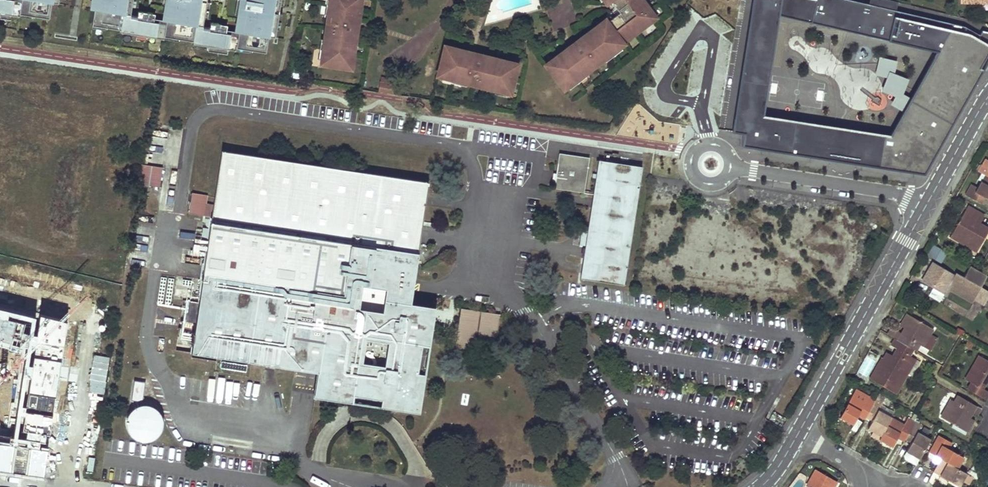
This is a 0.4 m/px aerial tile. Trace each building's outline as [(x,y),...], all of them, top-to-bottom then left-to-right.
[(20,17),(21,12),(34,14),(34,17),(50,19),(52,3),(59,4),(60,0),(0,0),(0,14),(20,17)] [(91,8),(95,9),(93,23),(106,25),(106,28),(122,31),(121,33),(165,40),(165,35),(178,37),(178,39),(194,42),(194,45),(237,51),(238,46),(251,48),(251,51),(267,53),(269,37),(276,38),(277,29),(276,29),(278,14),(280,14),(281,5),(279,5),(280,0),(241,0),(242,0),(241,8),(240,8),(236,32),(227,31),(228,26),(212,23),(211,28),(203,27),(205,18),(203,18),(206,2),(207,3),(208,0),(167,0),(164,21),(155,19),(156,15),(139,12),(138,17),(131,16),(132,7),(131,7),(132,0),(93,0),(91,8)] [(363,0),(333,0),(332,5),(330,5),(329,16),(325,39),(323,50),(325,50),(324,60),(323,66),(352,70),(357,35),(354,35),(355,28),(358,29),(363,0)] [(582,77),(591,71),(609,57),(618,50),(617,48),(625,42),(652,22),(646,14),(651,10),(643,0),(606,0),(608,3),(611,1),(620,13),(608,22),(606,20),(578,41),(580,44),(575,48),(573,45),(545,66),(563,89),(572,82),(581,76),(582,77)] [(870,5),(850,0),(753,0),(728,131),(744,134),(742,146),(924,175),(987,61),(987,32),(983,31),(980,34),(963,27),(896,11),(899,2),(890,0),(872,0),(870,5)] [(651,10),(646,14),(652,22),(657,18),(651,10)] [(618,50),(609,57),(611,59),(628,46),(625,42),(617,48),(618,50)] [(478,54),(445,45),(438,74),(443,75),(453,78),(452,80),(463,82),(486,88),(496,91),(497,89),(507,91),(511,93),(519,64),(485,55),(484,59),(478,57),(478,54)] [(581,76),(572,82),(575,86),(593,73),(591,71),(582,77),(581,76)] [(453,78),(443,75),(441,80),(462,85),(463,82),(452,80),(453,78)] [(379,83),(379,93),(392,94),(393,83),(379,83)] [(496,91),(486,88),(485,91),(505,96),(507,91),(497,89),(496,91)] [(382,399),(381,407),(419,413),(435,308),(411,304),(428,183),(222,151),(200,303),(190,301),(187,323),(197,324),(192,353),(318,372),(314,397),(353,402),(354,395),(382,399)] [(144,153),(143,163),(160,165),(161,155),(144,153)] [(559,154),(554,188),(584,193),(589,158),(559,154)] [(599,161),(581,278),(624,285),(642,167),(599,161)] [(141,164),(138,184),(160,187),(163,168),(141,164)] [(982,165),(978,172),(981,174),(987,177),(987,168),(982,165)] [(981,174),(978,180),(981,182),(986,185),(987,181),(987,177),(981,174)] [(986,185),(981,182),(978,188),(971,184),(965,195),(978,202),(981,196),(985,198),(987,200),(987,181),(986,185)] [(206,204),(208,196),(191,193),(188,215),(212,218),(213,205),(206,204)] [(950,237),(963,244),(964,241),(979,249),(987,232),(987,229),(979,224),(978,226),(976,225),(981,215),(967,207),(950,237)] [(179,239),(193,241),(194,235),(180,233),(179,239)] [(979,249),(964,241),(963,244),(977,252),(979,249)] [(929,258),(940,263),(945,252),(934,247),(929,258)] [(969,267),(964,277),(956,273),(954,276),(933,264),(923,281),(945,294),(948,288),(950,285),(974,299),(984,304),(987,298),(987,292),(980,288),(986,277),(969,267)] [(950,285),(948,288),(972,303),(974,299),(950,285)] [(187,298),(188,292),(178,289),(177,296),(187,298)] [(455,348),(495,354),(501,315),(461,309),(455,348)] [(913,349),(916,351),(919,345),(930,351),(936,339),(930,335),(933,329),(907,314),(902,322),(906,324),(904,329),(901,333),(897,340),(913,349)] [(897,340),(901,333),(890,327),(886,334),(895,339),(897,340)] [(908,372),(916,359),(909,356),(913,349),(897,340),(895,339),(891,345),(896,348),(892,357),(888,362),(883,359),(882,358),(870,379),(896,394),(908,372)] [(892,357),(886,353),(883,359),(888,362),(892,357)] [(965,380),(971,383),(967,389),(986,400),(987,396),(987,392),(982,389),(985,382),(987,378),(987,379),(987,361),(979,356),(965,380)] [(920,362),(916,359),(908,372),(912,375),(920,362)] [(142,403),(145,384),(134,382),(131,401),(142,403)] [(857,391),(853,396),(865,403),(868,397),(857,391)] [(873,432),(881,436),(891,418),(891,417),(878,410),(881,405),(882,404),(886,397),(879,394),(875,401),(868,414),(874,417),(872,420),(868,429),(873,432)] [(354,395),(353,402),(368,405),(381,407),(382,399),(354,395)] [(976,406),(958,395),(954,402),(950,400),(940,417),(966,432),(971,424),(967,422),(969,418),(972,413),(976,406)] [(840,418),(853,425),(858,416),(860,413),(866,416),(868,414),(875,401),(868,397),(865,403),(853,396),(852,396),(840,418)] [(893,412),(881,405),(878,410),(891,417),(893,412)] [(127,410),(126,443),(160,444),(162,412),(127,410)] [(879,440),(892,447),(897,438),(899,435),(905,438),(906,436),(914,422),(908,418),(904,425),(891,418),(881,436),(879,440)] [(911,442),(906,451),(918,458),(919,459),(930,440),(917,432),(921,426),(914,422),(906,436),(913,439),(911,442)] [(871,435),(879,440),(881,436),(873,432),(871,435)] [(940,459),(957,468),(963,458),(948,449),(951,443),(938,436),(928,452),(935,456),(940,459)] [(962,481),(966,474),(957,468),(940,459),(939,461),(933,472),(940,476),(949,481),(959,486),(962,481)] [(808,486),(834,486),(837,482),(815,470),(806,486),(808,486)] [(972,477),(966,474),(962,481),(968,484),(972,477)]
